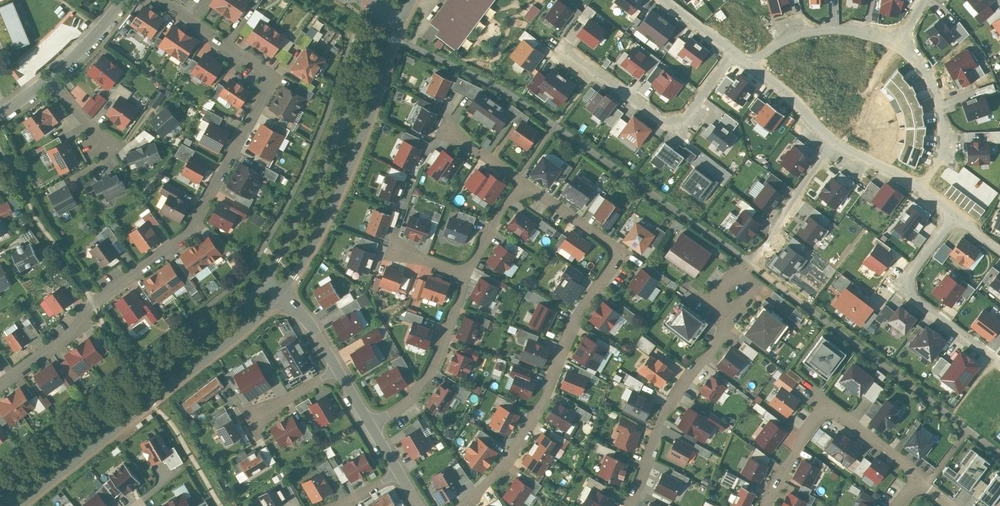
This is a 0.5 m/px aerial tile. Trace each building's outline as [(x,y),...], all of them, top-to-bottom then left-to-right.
[(211,4),(223,12),(231,0),(213,0),(211,4)] [(223,12),(235,20),(246,3),(249,0),(231,0),(223,12)] [(246,3),(255,9),(261,0),(249,0),(246,3)] [(431,22),(440,30),(444,32),(440,37),(455,49),(491,2),(490,1),(490,0),(448,0),(431,22)] [(561,26),(572,11),(558,0),(546,16),(561,26)] [(614,1),(631,14),(636,7),(642,0),(641,0),(615,0),(614,1)] [(771,13),(791,8),(790,3),(789,0),(768,0),(771,13)] [(881,3),(882,3),(880,11),(898,15),(900,7),(901,8),(903,0),(881,0),(881,3)] [(978,12),(979,12),(988,4),(993,0),(968,0),(978,12)] [(0,6),(0,42),(4,53),(30,43),(13,1),(0,6)] [(523,16),(530,21),(539,8),(532,3),(523,16)] [(988,4),(979,12),(978,12),(974,15),(981,23),(994,12),(988,4)] [(577,19),(585,25),(590,19),(596,11),(588,5),(577,19)] [(150,11),(143,6),(135,18),(131,24),(133,25),(138,28),(136,31),(144,37),(146,33),(151,37),(160,23),(162,19),(156,15),(156,14),(151,10),(150,11)] [(640,10),(636,7),(631,14),(629,17),(633,20),(640,10)] [(254,10),(239,32),(248,38),(260,20),(266,24),(270,19),(255,9),(254,10)] [(676,27),(652,9),(637,29),(661,47),(676,27)] [(131,15),(121,29),(127,34),(133,25),(131,24),(135,18),(131,15)] [(637,16),(631,24),(635,28),(641,20),(637,16)] [(950,29),(941,18),(926,31),(931,37),(930,38),(935,43),(936,43),(941,48),(954,37),(956,36),(950,29)] [(605,30),(590,19),(585,25),(578,35),(593,46),(605,30)] [(248,38),(247,39),(259,47),(272,28),(266,24),(260,20),(248,38)] [(956,36),(954,37),(959,43),(969,34),(959,21),(950,29),(956,36)] [(316,22),(312,29),(318,33),(322,26),(316,22)] [(160,23),(152,35),(157,38),(158,37),(165,26),(160,23)] [(163,40),(159,45),(160,45),(171,53),(185,33),(173,25),(163,40)] [(272,28),(259,47),(271,56),(279,45),(284,36),(272,28)] [(301,30),(293,42),(304,50),(306,46),(306,47),(313,37),(301,30)] [(524,42),(536,51),(537,49),(535,47),(539,41),(525,30),(519,38),(524,42)] [(196,41),(185,33),(171,53),(182,60),(183,61),(186,56),(196,41)] [(157,38),(152,46),(157,49),(160,45),(159,45),(163,40),(158,37),(157,38)] [(679,53),(686,43),(678,37),(673,44),(668,51),(676,57),(679,53)] [(707,51),(690,38),(686,43),(679,53),(696,66),(707,51)] [(668,40),(662,48),(667,52),(668,51),(673,44),(668,40)] [(536,51),(524,42),(513,56),(531,69),(541,55),(536,51)] [(287,51),(279,45),(272,54),(281,60),(287,51)] [(304,50),(290,70),(302,78),(309,82),(325,59),(306,47),(306,46),(304,50)] [(647,58),(634,48),(622,64),(639,76),(643,70),(651,60),(647,58)] [(976,64),(968,50),(966,51),(965,50),(956,55),(957,57),(945,63),(953,77),(951,78),(958,89),(976,78),(977,79),(985,75),(978,62),(976,64)] [(651,60),(643,70),(650,75),(657,65),(661,60),(651,53),(647,58),(651,60)] [(222,65),(204,54),(198,63),(192,72),(195,73),(210,83),(222,65)] [(112,62),(103,55),(88,72),(101,82),(102,82),(109,87),(121,72),(116,67),(115,68),(113,66),(113,64),(111,63),(112,62)] [(186,56),(183,61),(182,60),(179,64),(185,68),(191,59),(186,56)] [(185,68),(182,72),(192,79),(195,73),(192,72),(198,63),(192,58),(191,59),(185,68)] [(646,80),(653,85),(664,70),(657,65),(650,75),(646,80)] [(546,77),(538,88),(539,89),(560,104),(575,85),(552,68),(546,77)] [(902,77),(903,76),(898,69),(884,85),(895,97),(911,86),(902,77)] [(682,84),(664,70),(653,85),(671,98),(682,84)] [(538,88),(546,77),(538,71),(527,85),(537,92),(539,89),(538,88)] [(452,80),(435,72),(426,92),(442,100),(449,86),(452,80)] [(726,92),(734,81),(726,75),(716,89),(724,95),(726,92)] [(742,104),(755,87),(739,75),(734,81),(726,92),(742,104)] [(472,83),(458,76),(455,82),(452,88),(452,89),(464,95),(472,83)] [(309,82),(302,78),(298,84),(311,91),(315,86),(309,82)] [(236,84),(230,79),(225,87),(220,94),(239,107),(248,92),(242,88),(243,87),(237,83),(236,84)] [(218,82),(208,97),(215,102),(220,94),(225,87),(218,82)] [(132,92),(120,83),(108,97),(115,102),(119,97),(125,102),(132,92)] [(464,95),(473,101),(480,92),(483,88),(472,83),(464,95)] [(975,89),(977,97),(984,95),(995,91),(993,83),(975,89)] [(311,91),(298,84),(294,92),(304,97),(304,98),(309,101),(314,92),(311,91)] [(914,94),(916,93),(912,85),(911,86),(895,97),(902,111),(920,106),(914,94)] [(294,92),(283,86),(277,97),(298,109),(304,98),(304,97),(294,92)] [(590,102),(598,92),(590,86),(582,96),(590,102)] [(157,89),(148,102),(155,107),(164,94),(157,89)] [(395,90),(393,98),(400,100),(403,92),(395,90)] [(480,92),(473,101),(469,107),(475,112),(473,114),(482,121),(495,102),(480,92)] [(603,120),(614,105),(616,103),(606,95),(604,97),(598,92),(590,102),(587,107),(603,120)] [(92,95),(83,106),(92,114),(105,98),(99,93),(95,98),(92,95)] [(607,93),(606,95),(616,103),(614,105),(617,107),(620,103),(607,93)] [(969,119),(990,112),(984,95),(977,97),(963,102),(969,119)] [(125,102),(119,97),(115,102),(107,113),(112,116),(111,117),(119,123),(121,120),(126,124),(136,109),(125,102)] [(298,109),(277,97),(270,109),(281,115),(292,120),(298,109)] [(757,114),(766,103),(758,97),(749,108),(757,114)] [(422,106),(434,111),(437,106),(421,98),(418,104),(422,106)] [(506,111),(495,102),(482,121),(490,127),(492,124),(498,128),(505,119),(509,113),(506,111)] [(784,115),(767,102),(766,103),(757,114),(754,119),(771,132),(784,115)] [(42,112),(40,110),(24,121),(36,138),(44,132),(45,133),(53,127),(51,124),(63,115),(54,103),(42,112)] [(511,104),(506,111),(509,113),(505,119),(510,123),(512,120),(520,110),(511,104)] [(617,107),(614,105),(603,120),(613,127),(620,117),(624,112),(617,107)] [(922,113),(923,113),(921,105),(920,106),(902,111),(905,127),(925,126),(922,113)] [(434,111),(422,106),(412,127),(427,135),(430,130),(430,129),(435,119),(436,119),(435,118),(438,113),(434,111)] [(166,108),(151,121),(163,135),(178,122),(166,108)] [(222,118),(207,109),(201,119),(210,124),(211,123),(217,127),(222,118)] [(529,117),(520,110),(512,120),(518,125),(521,121),(524,123),(529,117)] [(726,113),(718,122),(731,132),(739,123),(726,113)] [(292,120),(281,115),(277,122),(290,129),(293,131),(297,123),(292,120)] [(652,129),(633,115),(628,123),(620,133),(638,147),(652,129)] [(628,123),(620,117),(613,127),(609,132),(617,137),(620,133),(628,123)] [(277,122),(274,121),(270,129),(283,136),(285,138),(290,129),(277,122)] [(521,121),(518,125),(510,137),(527,148),(538,133),(524,123),(521,121)] [(731,132),(718,122),(713,130),(708,126),(702,134),(724,150),(729,144),(731,146),(738,137),(731,132)] [(217,127),(211,123),(210,124),(206,132),(204,133),(200,141),(200,142),(217,151),(228,133),(217,127)] [(270,129),(262,124),(255,136),(277,147),(283,136),(270,129)] [(923,134),(925,134),(926,126),(925,126),(905,127),(904,143),(923,147),(923,134)] [(404,140),(416,146),(420,138),(404,131),(400,139),(404,140)] [(985,132),(985,142),(999,142),(999,131),(985,132)] [(154,137),(149,133),(145,137),(149,142),(154,137)] [(58,136),(43,145),(47,153),(49,151),(48,151),(62,143),(58,136)] [(277,147),(255,136),(249,147),(257,152),(270,159),(271,158),(277,147)] [(794,146),(807,156),(812,149),(798,138),(793,145),(794,146)] [(416,146),(404,140),(394,161),(410,169),(420,148),(416,146)] [(62,143),(48,151),(49,151),(60,172),(78,163),(66,141),(62,143)] [(666,162),(675,169),(684,157),(673,148),(665,142),(650,161),(661,169),(666,162)] [(969,143),(969,162),(988,161),(988,143),(981,143),(981,142),(975,142),(975,143),(969,143)] [(147,146),(146,145),(137,148),(138,150),(126,154),(129,163),(135,161),(137,167),(145,164),(144,163),(150,160),(151,162),(160,158),(155,143),(147,146)] [(898,158),(915,167),(919,154),(920,155),(924,148),(923,147),(904,143),(898,158)] [(673,148),(684,157),(691,162),(696,155),(685,147),(684,148),(680,145),(677,148),(674,146),(673,148)] [(797,175),(810,158),(807,156),(794,146),(781,163),(797,175)] [(433,166),(442,154),(435,149),(426,161),(433,166)] [(453,158),(443,151),(442,154),(433,166),(429,172),(438,179),(442,172),(449,177),(461,160),(454,155),(453,158)] [(270,159),(257,152),(253,159),(263,165),(269,168),(273,160),(271,158),(270,159)] [(207,166),(191,157),(182,173),(190,177),(191,179),(195,182),(197,181),(198,182),(207,166)] [(548,160),(543,157),(531,173),(537,177),(537,178),(542,182),(542,181),(548,185),(554,177),(560,168),(559,168),(555,165),(556,164),(549,158),(548,160)] [(564,161),(559,168),(560,168),(554,177),(562,182),(572,168),(564,161)] [(258,173),(241,163),(234,174),(255,186),(262,175),(258,173)] [(269,168),(263,165),(258,173),(262,175),(274,181),(278,174),(269,168)] [(407,174),(391,166),(388,175),(405,181),(407,174)] [(718,182),(697,166),(682,185),(703,201),(718,182)] [(474,191),(485,176),(476,170),(466,185),(474,191)] [(504,184),(487,172),(485,176),(474,191),(489,201),(495,192),(497,193),(504,184)] [(768,183),(779,191),(786,183),(771,172),(765,181),(767,183),(768,183)] [(841,172),(835,181),(848,190),(854,182),(841,172)] [(116,174),(110,177),(108,173),(101,176),(102,178),(97,181),(92,184),(95,189),(97,193),(102,191),(107,201),(118,195),(117,194),(126,189),(121,180),(120,181),(116,174)] [(92,174),(83,182),(85,194),(95,189),(92,184),(97,181),(92,174)] [(255,186),(234,174),(228,186),(239,191),(249,197),(250,197),(255,186)] [(405,181),(388,175),(385,185),(381,195),(398,201),(402,189),(405,181)] [(570,184),(568,183),(562,193),(580,206),(583,203),(587,196),(586,196),(592,188),(592,187),(587,184),(589,181),(582,177),(581,179),(575,176),(570,184)] [(836,207),(848,190),(835,181),(831,178),(819,195),(836,207)] [(63,179),(48,187),(52,194),(66,186),(63,179)] [(873,200),(882,189),(871,181),(860,195),(871,203),(874,200),(873,200)] [(180,190),(166,182),(160,192),(168,196),(170,193),(176,196),(180,190)] [(754,201),(769,212),(783,194),(779,191),(768,183),(767,183),(754,201)] [(874,200),(889,212),(902,195),(886,183),(882,189),(873,200),(874,200)] [(950,198),(957,189),(952,185),(945,194),(950,198)] [(52,194),(49,195),(59,213),(76,204),(67,186),(66,186),(52,194)] [(599,193),(592,188),(586,196),(587,196),(583,203),(589,208),(598,194),(599,193)] [(950,198),(954,201),(961,192),(957,189),(950,198)] [(249,197),(239,191),(234,199),(248,207),(253,199),(250,197),(249,197)] [(959,205),(966,196),(961,192),(954,201),(959,205)] [(176,196),(170,193),(168,196),(160,211),(179,221),(189,203),(176,196)] [(598,194),(589,208),(588,209),(594,214),(605,199),(598,194)] [(959,205),(964,208),(971,199),(966,196),(959,205)] [(605,199),(594,214),(594,215),(602,220),(600,223),(607,228),(618,213),(611,209),(614,204),(605,198),(605,199)] [(234,199),(234,200),(230,207),(237,212),(236,215),(244,219),(250,208),(248,207),(234,199)] [(744,211),(751,217),(756,210),(742,199),(739,204),(745,209),(744,211)] [(969,212),(975,203),(971,199),(964,208),(969,212)] [(0,204),(0,216),(0,217),(11,212),(6,201),(0,204)] [(895,227),(910,239),(917,231),(918,231),(923,224),(922,224),(926,219),(931,214),(913,201),(910,206),(906,212),(906,211),(900,218),(901,219),(895,227)] [(230,207),(219,202),(209,220),(227,230),(229,227),(232,226),(234,223),(233,220),(236,215),(237,212),(230,207)] [(969,212),(978,219),(985,210),(975,203),(969,212)] [(810,216),(823,226),(828,219),(815,209),(810,216)] [(391,215),(375,210),(367,231),(383,237),(388,225),(391,215)] [(391,215),(388,225),(393,227),(399,211),(393,210),(391,215)] [(159,224),(150,211),(142,217),(145,222),(146,222),(151,229),(159,224)] [(432,218),(439,220),(441,213),(434,211),(432,218)] [(459,211),(455,220),(470,225),(470,226),(472,227),(476,217),(459,211)] [(730,228),(747,241),(760,224),(751,217),(744,211),(730,228)] [(535,224),(518,212),(508,226),(517,233),(517,232),(517,233),(521,236),(522,236),(521,236),(525,238),(535,224)] [(252,219),(260,224),(263,219),(255,214),(252,219)] [(430,223),(410,216),(404,233),(411,235),(410,237),(417,239),(417,238),(424,240),(425,236),(430,223)] [(823,226),(810,216),(797,231),(813,244),(819,236),(822,238),(828,230),(823,226)] [(455,220),(450,218),(444,234),(445,235),(444,236),(445,237),(445,238),(446,238),(446,239),(447,240),(448,241),(449,241),(450,242),(451,242),(452,242),(453,243),(454,243),(456,239),(464,242),(470,226),(470,225),(455,220)] [(430,223),(425,236),(432,239),(438,222),(431,219),(430,223)] [(556,230),(541,219),(537,226),(551,236),(556,230)] [(676,220),(669,230),(677,235),(683,226),(676,220)] [(145,222),(130,234),(142,250),(158,239),(151,229),(146,222),(145,222)] [(652,234),(636,223),(633,227),(630,229),(628,232),(627,236),(624,240),(641,251),(647,242),(652,235),(652,234)] [(108,226),(100,232),(105,239),(106,239),(110,245),(118,239),(108,226)] [(657,227),(652,234),(652,235),(647,242),(655,247),(666,233),(657,227)] [(38,241),(29,228),(19,235),(24,242),(28,239),(30,243),(31,246),(38,241)] [(589,244),(570,231),(565,239),(561,245),(579,258),(589,244)] [(926,238),(918,231),(917,231),(910,239),(910,240),(919,247),(926,238)] [(696,242),(681,232),(673,244),(665,255),(680,265),(696,242)] [(211,241),(207,236),(193,247),(206,264),(220,254),(211,241)] [(358,247),(374,253),(378,243),(361,236),(358,247)] [(561,245),(565,239),(560,236),(551,249),(556,252),(561,245)] [(231,248),(218,237),(211,241),(220,254),(220,255),(231,248)] [(787,244),(800,255),(806,247),(792,237),(787,244)] [(877,246),(886,253),(890,247),(877,237),(872,243),(877,246)] [(979,251),(962,238),(953,250),(951,253),(956,257),(955,259),(961,263),(962,262),(968,266),(979,251)] [(105,239),(100,244),(94,243),(94,248),(91,250),(93,253),(92,258),(97,259),(102,265),(117,254),(115,252),(116,251),(114,248),(112,248),(110,245),(106,239),(105,239)] [(508,239),(503,247),(514,255),(513,255),(517,258),(523,249),(508,239)] [(710,252),(696,242),(680,265),(694,275),(702,264),(710,252)] [(22,244),(16,247),(17,249),(11,253),(11,252),(10,252),(20,271),(38,261),(39,262),(31,246),(30,243),(29,243),(23,247),(22,244)] [(943,264),(951,253),(953,250),(943,243),(933,256),(943,264)] [(503,247),(499,244),(487,262),(502,272),(505,267),(507,268),(511,262),(510,261),(513,255),(514,255),(503,247)] [(787,244),(778,256),(776,254),(767,266),(778,275),(783,269),(790,275),(795,268),(798,271),(807,259),(800,255),(787,244)] [(368,272),(374,253),(358,247),(354,246),(352,251),(348,262),(347,265),(368,272)] [(886,253),(877,246),(865,261),(880,272),(891,257),(886,253)] [(206,264),(193,247),(181,255),(184,261),(194,274),(195,274),(201,269),(200,268),(206,264)] [(194,274),(184,261),(179,265),(184,273),(190,279),(195,275),(195,274),(194,274)] [(178,277),(169,264),(157,272),(171,292),(182,284),(183,283),(178,277)] [(562,273),(566,276),(566,275),(577,283),(583,274),(569,264),(562,273)] [(649,264),(645,271),(657,280),(659,282),(664,275),(649,264)] [(0,265),(0,290),(6,287),(6,285),(9,283),(0,265)] [(991,283),(999,272),(993,266),(982,280),(990,286),(992,284),(991,283)] [(403,273),(387,267),(380,284),(396,290),(397,289),(402,273),(403,273)] [(645,271),(641,268),(629,285),(646,296),(657,280),(645,271)] [(999,272),(991,283),(992,284),(999,290),(999,271),(999,272)] [(70,285),(61,272),(53,277),(60,287),(61,287),(63,290),(70,285)] [(171,292),(157,272),(154,274),(154,276),(152,277),(151,277),(145,281),(147,285),(158,300),(159,301),(171,292)] [(480,278),(494,286),(498,280),(483,272),(480,278)] [(190,279),(184,273),(178,277),(183,283),(182,284),(188,292),(189,291),(195,287),(190,280),(190,279)] [(412,277),(402,273),(397,289),(406,293),(412,277)] [(833,285),(842,292),(845,288),(846,288),(851,281),(842,274),(833,285)] [(960,284),(947,274),(933,293),(951,306),(961,293),(965,288),(960,284)] [(328,275),(319,280),(321,284),(330,278),(328,275)] [(577,283),(566,275),(566,276),(555,291),(571,302),(582,286),(577,283)] [(448,283),(429,276),(427,281),(422,295),(423,295),(441,302),(448,283)] [(23,282),(27,290),(34,286),(30,278),(23,282)] [(422,295),(427,281),(418,278),(412,295),(422,298),(423,295),(422,295)] [(494,286),(480,278),(471,297),(487,305),(497,287),(494,286)] [(316,296),(315,297),(319,305),(321,304),(323,308),(335,301),(340,298),(340,297),(330,280),(313,290),(316,296)] [(960,284),(965,288),(961,293),(968,299),(975,289),(964,280),(960,284)] [(158,300),(147,285),(142,289),(151,301),(152,304),(158,300)] [(60,287),(45,298),(56,313),(71,301),(63,290),(61,287),(60,287)] [(195,287),(189,291),(192,294),(195,298),(200,295),(197,291),(195,287)] [(833,304),(848,315),(860,299),(846,288),(845,288),(842,292),(833,304)] [(143,307),(131,291),(116,302),(126,316),(128,314),(133,320),(145,311),(146,311),(143,307)] [(529,299),(539,304),(539,303),(545,306),(548,300),(533,291),(529,299)] [(784,299),(774,291),(771,296),(780,303),(784,299)] [(350,292),(340,297),(340,298),(335,301),(339,308),(340,307),(354,299),(350,292)] [(340,307),(345,316),(353,311),(353,312),(361,307),(355,298),(354,299),(340,307)] [(761,304),(763,306),(771,311),(772,310),(774,307),(765,299),(761,304)] [(860,299),(848,315),(860,324),(871,310),(872,308),(860,299)] [(693,311),(679,300),(662,323),(690,345),(707,322),(693,311)] [(152,304),(151,301),(143,307),(146,311),(145,311),(152,322),(161,316),(152,304)] [(617,312),(603,302),(599,308),(598,307),(593,313),(594,314),(590,320),(606,332),(619,314),(617,312)] [(545,306),(539,303),(539,304),(530,323),(545,331),(555,311),(545,306)] [(885,318),(889,320),(896,312),(885,304),(878,314),(875,318),(881,323),(885,318)] [(619,314),(631,323),(637,316),(622,305),(617,312),(619,314)] [(771,311),(763,306),(743,333),(752,340),(768,352),(789,325),(782,320),(783,318),(772,310),(771,311)] [(896,312),(889,320),(905,332),(915,318),(910,314),(910,313),(906,309),(905,310),(900,306),(896,312)] [(805,315),(796,308),(788,317),(798,325),(805,315)] [(972,326),(989,339),(999,325),(999,322),(984,309),(972,326)] [(403,320),(413,323),(420,325),(423,316),(406,310),(403,320)] [(878,314),(871,310),(860,324),(867,329),(875,318),(878,314)] [(345,316),(333,323),(343,339),(362,327),(353,312),(353,311),(345,316)] [(474,313),(472,319),(480,323),(480,324),(487,327),(490,320),(474,313)] [(472,319),(466,317),(458,336),(472,342),(480,324),(480,323),(472,319)] [(280,326),(287,338),(289,342),(295,338),(295,339),(297,338),(288,321),(280,326)] [(39,333),(30,322),(25,326),(33,337),(39,333)] [(420,325),(413,323),(407,340),(426,348),(433,330),(420,325)] [(912,342),(918,335),(919,336),(925,329),(918,324),(907,339),(912,342)] [(933,332),(926,326),(925,329),(919,336),(918,335),(912,342),(910,346),(922,355),(923,354),(931,360),(946,341),(939,336),(939,335),(934,331),(933,332)] [(19,327),(5,337),(15,350),(29,340),(19,327)] [(362,336),(367,345),(369,344),(382,337),(377,327),(362,336)] [(518,342),(526,345),(528,340),(536,343),(538,335),(521,329),(517,340),(518,342)] [(752,340),(743,333),(739,337),(744,341),(749,345),(752,340)] [(655,345),(641,334),(634,345),(648,355),(655,345)] [(828,340),(822,335),(812,348),(803,360),(809,365),(808,366),(814,371),(834,343),(829,339),(828,340)] [(585,336),(579,346),(600,359),(606,349),(594,342),(585,336)] [(98,337),(91,342),(101,356),(108,351),(98,337)] [(597,337),(594,342),(606,349),(614,353),(617,348),(597,337)] [(295,339),(295,338),(289,342),(282,346),(278,349),(287,365),(304,354),(295,339)] [(282,346),(289,342),(287,338),(279,342),(282,346)] [(91,342),(89,339),(83,343),(82,343),(77,347),(90,365),(101,356),(91,342)] [(536,343),(528,340),(526,345),(522,356),(526,358),(525,360),(534,364),(535,362),(542,365),(549,348),(536,343)] [(749,345),(744,341),(737,351),(746,358),(745,358),(751,362),(758,352),(749,345)] [(840,347),(834,343),(814,371),(819,375),(820,374),(826,379),(836,366),(846,353),(839,348),(840,347)] [(367,345),(352,354),(362,371),(379,361),(369,344),(367,345)] [(462,345),(459,353),(472,358),(476,360),(479,351),(462,345)] [(600,359),(579,346),(574,356),(595,368),(600,359)] [(77,347),(71,351),(72,352),(66,356),(68,358),(78,373),(90,365),(77,347)] [(737,351),(731,347),(718,364),(733,375),(745,358),(746,358),(737,351)] [(459,353),(456,351),(454,356),(452,355),(450,362),(451,362),(448,370),(464,377),(467,370),(469,371),(471,365),(470,364),(472,358),(459,353)] [(256,363),(263,373),(273,367),(264,352),(253,358),(256,363)] [(952,364),(941,378),(959,391),(978,366),(972,361),(973,360),(967,356),(967,357),(961,352),(952,364)] [(304,354),(287,365),(295,377),(299,375),(309,369),(312,367),(304,354)] [(396,367),(400,374),(409,369),(401,355),(389,362),(393,369),(396,367)] [(657,361),(650,356),(640,370),(660,386),(671,371),(664,366),(665,365),(658,359),(657,361)] [(931,370),(941,378),(952,364),(941,356),(931,370)] [(68,358),(60,363),(63,367),(72,379),(79,374),(78,373),(68,358)] [(256,363),(246,369),(260,393),(271,387),(263,373),(256,363)] [(56,371),(51,364),(35,376),(39,381),(36,383),(40,389),(43,387),(47,392),(63,381),(63,380),(56,371)] [(511,374),(516,376),(516,374),(528,379),(531,370),(515,364),(511,374)] [(859,394),(859,393),(870,378),(871,378),(853,364),(841,380),(853,390),(855,389),(858,391),(858,393),(859,394)] [(72,379),(63,367),(56,371),(63,380),(63,381),(67,386),(73,381),(72,379)] [(393,369),(377,379),(387,395),(406,384),(400,374),(396,367),(393,369)] [(580,367),(577,374),(586,378),(586,379),(590,380),(592,374),(586,370),(580,367)] [(801,377),(789,368),(786,373),(797,381),(801,377)] [(246,369),(235,375),(241,384),(250,399),(260,393),(246,369)] [(299,375),(300,377),(311,371),(309,369),(299,375)] [(233,389),(241,384),(235,375),(232,370),(225,374),(233,389)] [(577,374),(568,371),(561,386),(580,394),(586,379),(586,378),(577,374)] [(781,387),(787,392),(795,381),(783,372),(775,382),(781,387)] [(634,389),(632,391),(637,394),(643,382),(628,373),(623,383),(634,389)] [(528,379),(516,374),(516,376),(510,390),(528,397),(534,381),(528,379)] [(299,375),(295,377),(288,381),(292,387),(302,381),(300,377),(299,375)] [(198,391),(182,403),(189,412),(223,386),(216,376),(208,383),(198,391)] [(704,386),(700,391),(714,401),(725,386),(719,382),(711,376),(708,381),(706,380),(702,385),(704,386)] [(723,377),(719,382),(725,386),(732,391),(736,387),(723,377)] [(859,393),(872,403),(883,388),(870,378),(859,393)] [(455,382),(451,389),(455,392),(454,394),(464,401),(471,391),(455,382)] [(446,389),(440,385),(437,389),(437,390),(435,393),(435,392),(434,393),(427,405),(434,410),(437,407),(443,411),(454,394),(455,392),(451,389),(448,387),(446,389)] [(787,392),(781,387),(770,402),(787,415),(798,400),(787,392)] [(20,388),(14,392),(13,392),(8,396),(22,415),(33,407),(28,400),(20,388)] [(637,394),(632,391),(623,409),(643,419),(652,401),(637,394)] [(36,394),(28,400),(33,407),(37,414),(46,408),(36,394)] [(493,404),(499,407),(499,406),(509,411),(513,403),(497,395),(493,404)] [(8,396),(2,400),(2,401),(0,402),(0,409),(8,420),(10,423),(22,415),(8,396)] [(312,404),(310,405),(311,406),(321,424),(336,415),(325,396),(312,404)] [(299,413),(311,406),(310,405),(312,404),(308,398),(295,405),(299,413)] [(865,413),(872,419),(883,404),(876,399),(865,413)] [(872,419),(870,422),(881,430),(886,424),(890,427),(898,416),(894,413),(897,408),(886,400),(883,404),(872,419)] [(572,411),(556,402),(547,418),(565,429),(575,413),(572,411)] [(576,405),(572,411),(575,413),(588,420),(591,414),(576,405)] [(509,411),(499,406),(499,407),(490,424),(497,427),(498,431),(502,430),(508,433),(517,415),(509,411)] [(687,431),(691,433),(701,415),(689,408),(687,411),(686,410),(682,418),(683,418),(678,426),(687,431)] [(760,415),(769,422),(770,421),(776,425),(779,420),(765,409),(760,415)] [(226,410),(211,420),(216,429),(231,420),(226,410)] [(711,413),(707,418),(714,422),(713,425),(721,430),(726,422),(711,413)] [(701,415),(691,433),(697,437),(704,440),(713,425),(714,422),(707,418),(704,416),(701,415)] [(618,425),(622,427),(623,426),(633,430),(636,423),(622,416),(618,425)] [(278,425),(272,429),(281,445),(287,442),(287,443),(297,438),(296,436),(301,434),(301,433),(296,425),(291,417),(285,421),(284,420),(277,424),(278,425)] [(231,420),(216,429),(226,445),(242,436),(244,434),(248,440),(248,439),(238,422),(237,422),(235,424),(232,419),(231,420)] [(403,429),(407,436),(418,430),(419,432),(424,429),(417,419),(403,429)] [(905,433),(910,437),(915,429),(921,422),(916,419),(905,433)] [(304,420),(296,425),(301,433),(301,434),(305,441),(313,436),(304,420)] [(769,422),(756,439),(771,451),(785,432),(776,425),(770,421),(769,422)] [(633,430),(623,426),(622,427),(616,444),(632,449),(634,444),(635,444),(637,439),(636,439),(638,432),(633,430)] [(475,436),(478,438),(490,447),(495,440),(481,429),(475,436)] [(559,445),(559,446),(561,447),(566,439),(551,429),(546,437),(557,444),(559,445)] [(910,437),(903,445),(919,457),(931,441),(915,429),(910,437)] [(407,436),(402,439),(405,444),(408,448),(413,457),(429,447),(425,442),(426,442),(427,439),(424,436),(422,435),(421,436),(419,432),(418,430),(407,436)] [(169,447),(160,431),(141,442),(153,463),(164,456),(172,452),(169,447)] [(691,433),(687,431),(684,436),(694,442),(697,437),(691,433)] [(816,441),(825,449),(833,438),(824,431),(816,441)] [(825,449),(836,457),(849,439),(838,431),(833,438),(825,449)] [(535,442),(532,447),(550,459),(559,446),(559,445),(557,444),(546,437),(542,434),(536,443),(535,442)] [(490,447),(478,438),(475,443),(473,441),(467,449),(469,450),(465,455),(472,460),(470,462),(481,470),(486,464),(487,465),(492,459),(491,458),(495,451),(490,447)] [(676,439),(667,455),(683,464),(692,449),(692,448),(676,439)] [(849,439),(836,457),(846,465),(847,465),(853,456),(860,447),(849,439)] [(695,443),(692,448),(692,449),(708,457),(711,451),(695,443)] [(172,452),(164,456),(171,468),(184,462),(173,444),(169,447),(172,452)] [(596,451),(606,455),(606,454),(613,457),(615,450),(599,444),(596,451)] [(266,445),(258,450),(268,466),(276,461),(266,445)] [(550,459),(532,447),(528,452),(529,453),(523,462),(528,464),(539,472),(539,471),(541,472),(550,459)] [(755,447),(750,458),(766,466),(770,458),(756,447),(755,447)] [(956,480),(977,453),(971,449),(967,454),(961,462),(963,464),(953,478),(962,485),(961,487),(971,495),(982,481),(978,477),(968,489),(956,480)] [(248,456),(233,465),(238,472),(243,469),(248,477),(268,466),(258,450),(255,452),(254,451),(247,455),(248,456)] [(985,459),(977,453),(956,480),(968,489),(978,477),(986,466),(982,463),(985,459)] [(613,457),(606,454),(606,455),(599,474),(609,478),(608,480),(609,480),(619,483),(621,477),(623,477),(625,470),(624,470),(626,463),(617,460),(617,458),(616,457),(616,458),(613,457)] [(344,466),(343,467),(345,471),(349,478),(351,480),(359,475),(359,476),(365,473),(364,472),(371,468),(363,455),(356,459),(356,458),(350,461),(351,462),(344,466)] [(815,456),(811,464),(819,468),(818,468),(825,472),(828,466),(815,456)] [(847,465),(846,465),(845,466),(852,472),(853,471),(860,461),(853,456),(847,465)] [(750,458),(749,457),(742,472),(759,481),(766,466),(750,458)] [(864,472),(871,462),(864,457),(860,461),(853,471),(861,477),(864,472)] [(888,467),(875,457),(871,462),(864,472),(877,482),(888,467)] [(140,482),(123,460),(108,471),(112,476),(123,490),(125,493),(140,482)] [(321,473),(326,481),(336,475),(332,468),(327,460),(316,466),(320,473),(321,473)] [(811,464),(803,460),(794,477),(809,486),(818,468),(819,468),(811,464)] [(343,467),(344,466),(342,463),(332,468),(336,475),(341,482),(349,478),(345,471),(343,467)] [(539,471),(539,472),(528,464),(523,471),(527,474),(538,482),(543,474),(541,472),(539,471)] [(450,465),(432,476),(439,488),(433,492),(440,504),(458,493),(455,487),(452,482),(455,480),(458,478),(456,475),(453,470),(450,465)] [(460,466),(453,470),(456,475),(464,471),(460,466)] [(673,469),(669,476),(681,482),(680,483),(685,485),(689,477),(673,469)] [(464,471),(456,475),(458,478),(461,484),(469,479),(464,471)] [(726,471),(723,477),(734,482),(731,487),(733,488),(738,477),(726,471)] [(320,473),(303,483),(309,494),(311,493),(315,500),(331,491),(326,481),(321,473),(320,473)] [(669,476),(663,473),(655,489),(673,498),(680,483),(681,482),(669,476)] [(996,473),(987,485),(978,497),(980,498),(990,505),(991,505),(997,498),(999,494),(999,476),(996,473)] [(531,488),(530,491),(535,494),(542,485),(538,482),(527,474),(522,482),(531,488)] [(123,490),(112,476),(103,483),(104,484),(114,497),(123,490)] [(275,482),(277,484),(285,497),(294,492),(285,477),(275,482)] [(585,485),(592,488),(592,487),(601,493),(606,485),(590,477),(585,485)] [(734,482),(723,477),(721,482),(731,487),(734,482)] [(503,496),(517,505),(519,505),(530,491),(531,488),(522,482),(516,478),(503,496)] [(858,494),(861,488),(848,480),(844,487),(858,494)] [(978,497),(987,485),(982,481),(971,495),(978,500),(980,498),(978,497)] [(96,490),(97,491),(98,491),(109,503),(115,498),(114,497),(104,484),(96,490)] [(258,496),(264,505),(279,505),(287,501),(285,497),(277,484),(258,496)] [(741,485),(731,505),(749,505),(755,493),(741,485)] [(588,505),(610,505),(614,500),(601,493),(592,487),(592,488),(583,503),(588,505)] [(799,488),(795,495),(806,501),(811,504),(815,497),(799,488)] [(98,491),(97,491),(82,504),(84,505),(111,505),(109,503),(98,491)] [(860,502),(861,501),(870,505),(874,505),(877,500),(862,491),(857,500),(860,502)] [(185,492),(164,504),(165,505),(193,505),(185,492)] [(365,505),(396,505),(394,503),(388,492),(365,505)] [(781,505),(783,505),(782,505),(803,505),(806,501),(795,495),(790,492),(788,496),(786,495),(781,505)] [(489,505),(503,505),(498,498),(487,504),(488,505),(489,505)] [(991,505),(992,505),(999,505),(999,500),(997,498),(991,505)]
